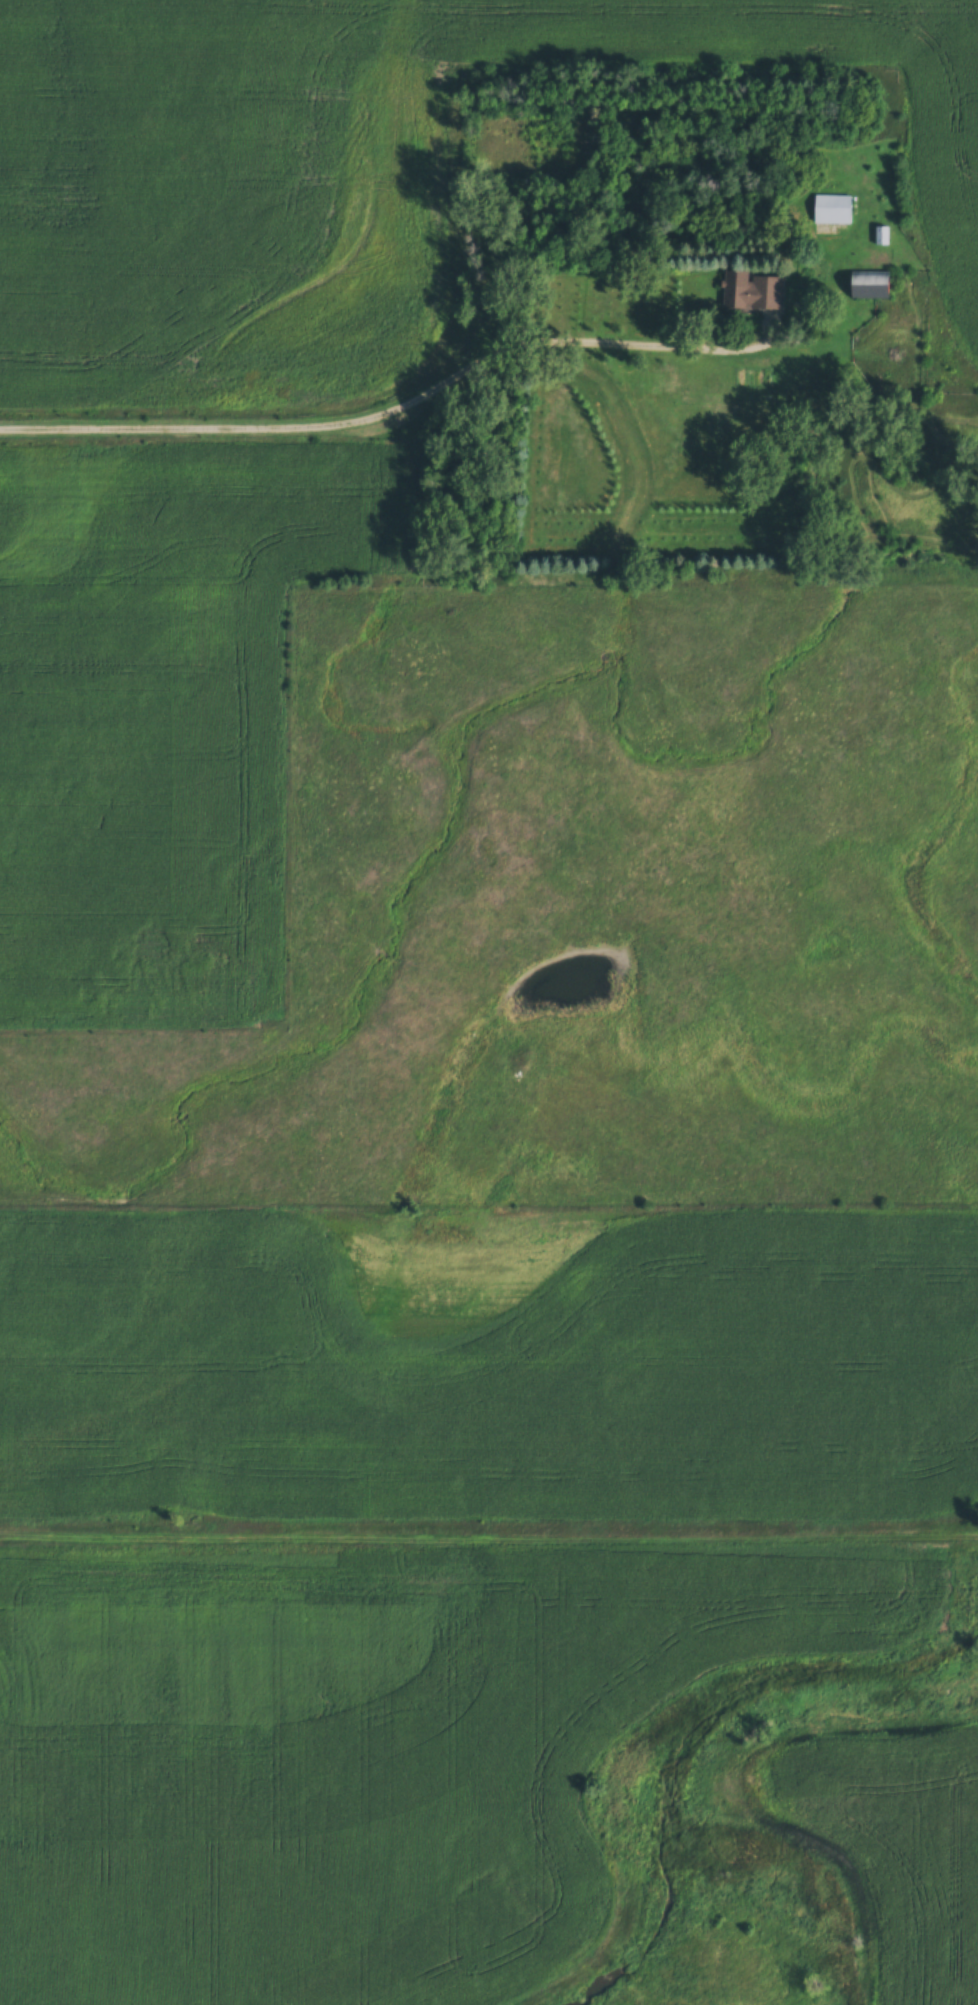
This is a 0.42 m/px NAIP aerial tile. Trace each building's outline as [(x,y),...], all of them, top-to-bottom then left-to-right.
[(814,197),(814,225),(852,225),(852,197),(814,197)] [(853,300),(893,300),(893,272),(853,272),(853,300)] [(783,311),(784,276),(724,275),(723,310),(783,311)]
